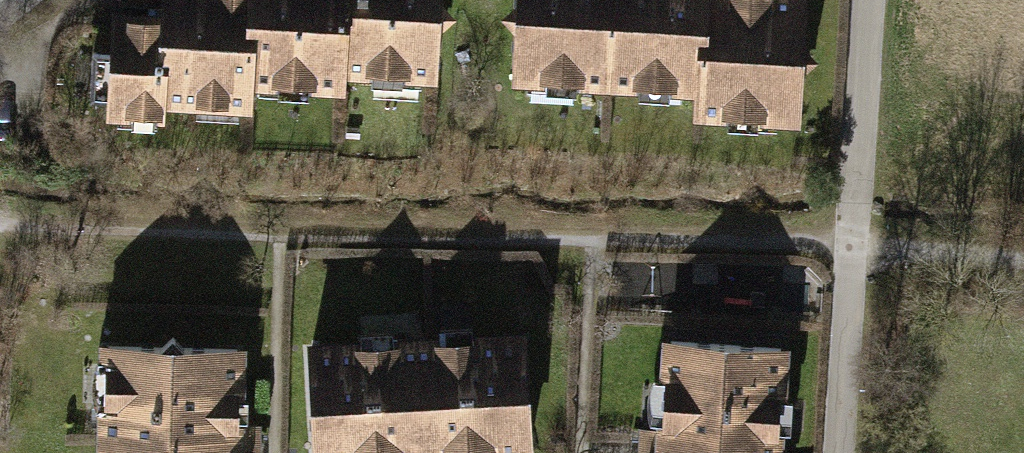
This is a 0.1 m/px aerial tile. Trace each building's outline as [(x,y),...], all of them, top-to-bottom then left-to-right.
[(264,70),(267,0),(165,0),(164,21),(115,18),(113,53),(93,52),(90,100),(110,101),(109,110),(121,110),(121,101),(154,102),(154,112),(161,112),(161,98),(249,102),(251,79),(263,79),(264,70)] [(264,70),(307,73),(306,83),(342,85),(343,68),(375,70),(375,60),(418,62),(417,72),(435,73),(438,25),(451,14),(439,0),(267,0),(264,70)] [(643,73),(665,74),(669,0),(518,0),(518,3),(506,14),(517,26),(515,75),(531,76),(531,67),(574,68),(573,79),(643,82),(643,73)] [(665,74),(685,75),(685,85),(698,85),(697,109),(731,111),(732,103),(775,105),(774,115),(798,116),(800,68),(813,57),(801,45),(803,0),(669,0),(665,74)] [(107,346),(107,362),(121,362),(120,406),(107,406),(106,452),(251,452),(251,427),(235,426),(236,348),(185,347),(173,334),(161,347),(107,346)] [(311,349),(316,452),(360,452),(359,448),(395,447),(395,452),(437,452),(451,452),(450,443),(485,441),(486,450),(529,448),(524,338),(311,349)] [(670,341),(668,383),(676,384),(674,420),(665,419),(664,445),(663,452),(774,452),(780,347),(670,341)]
